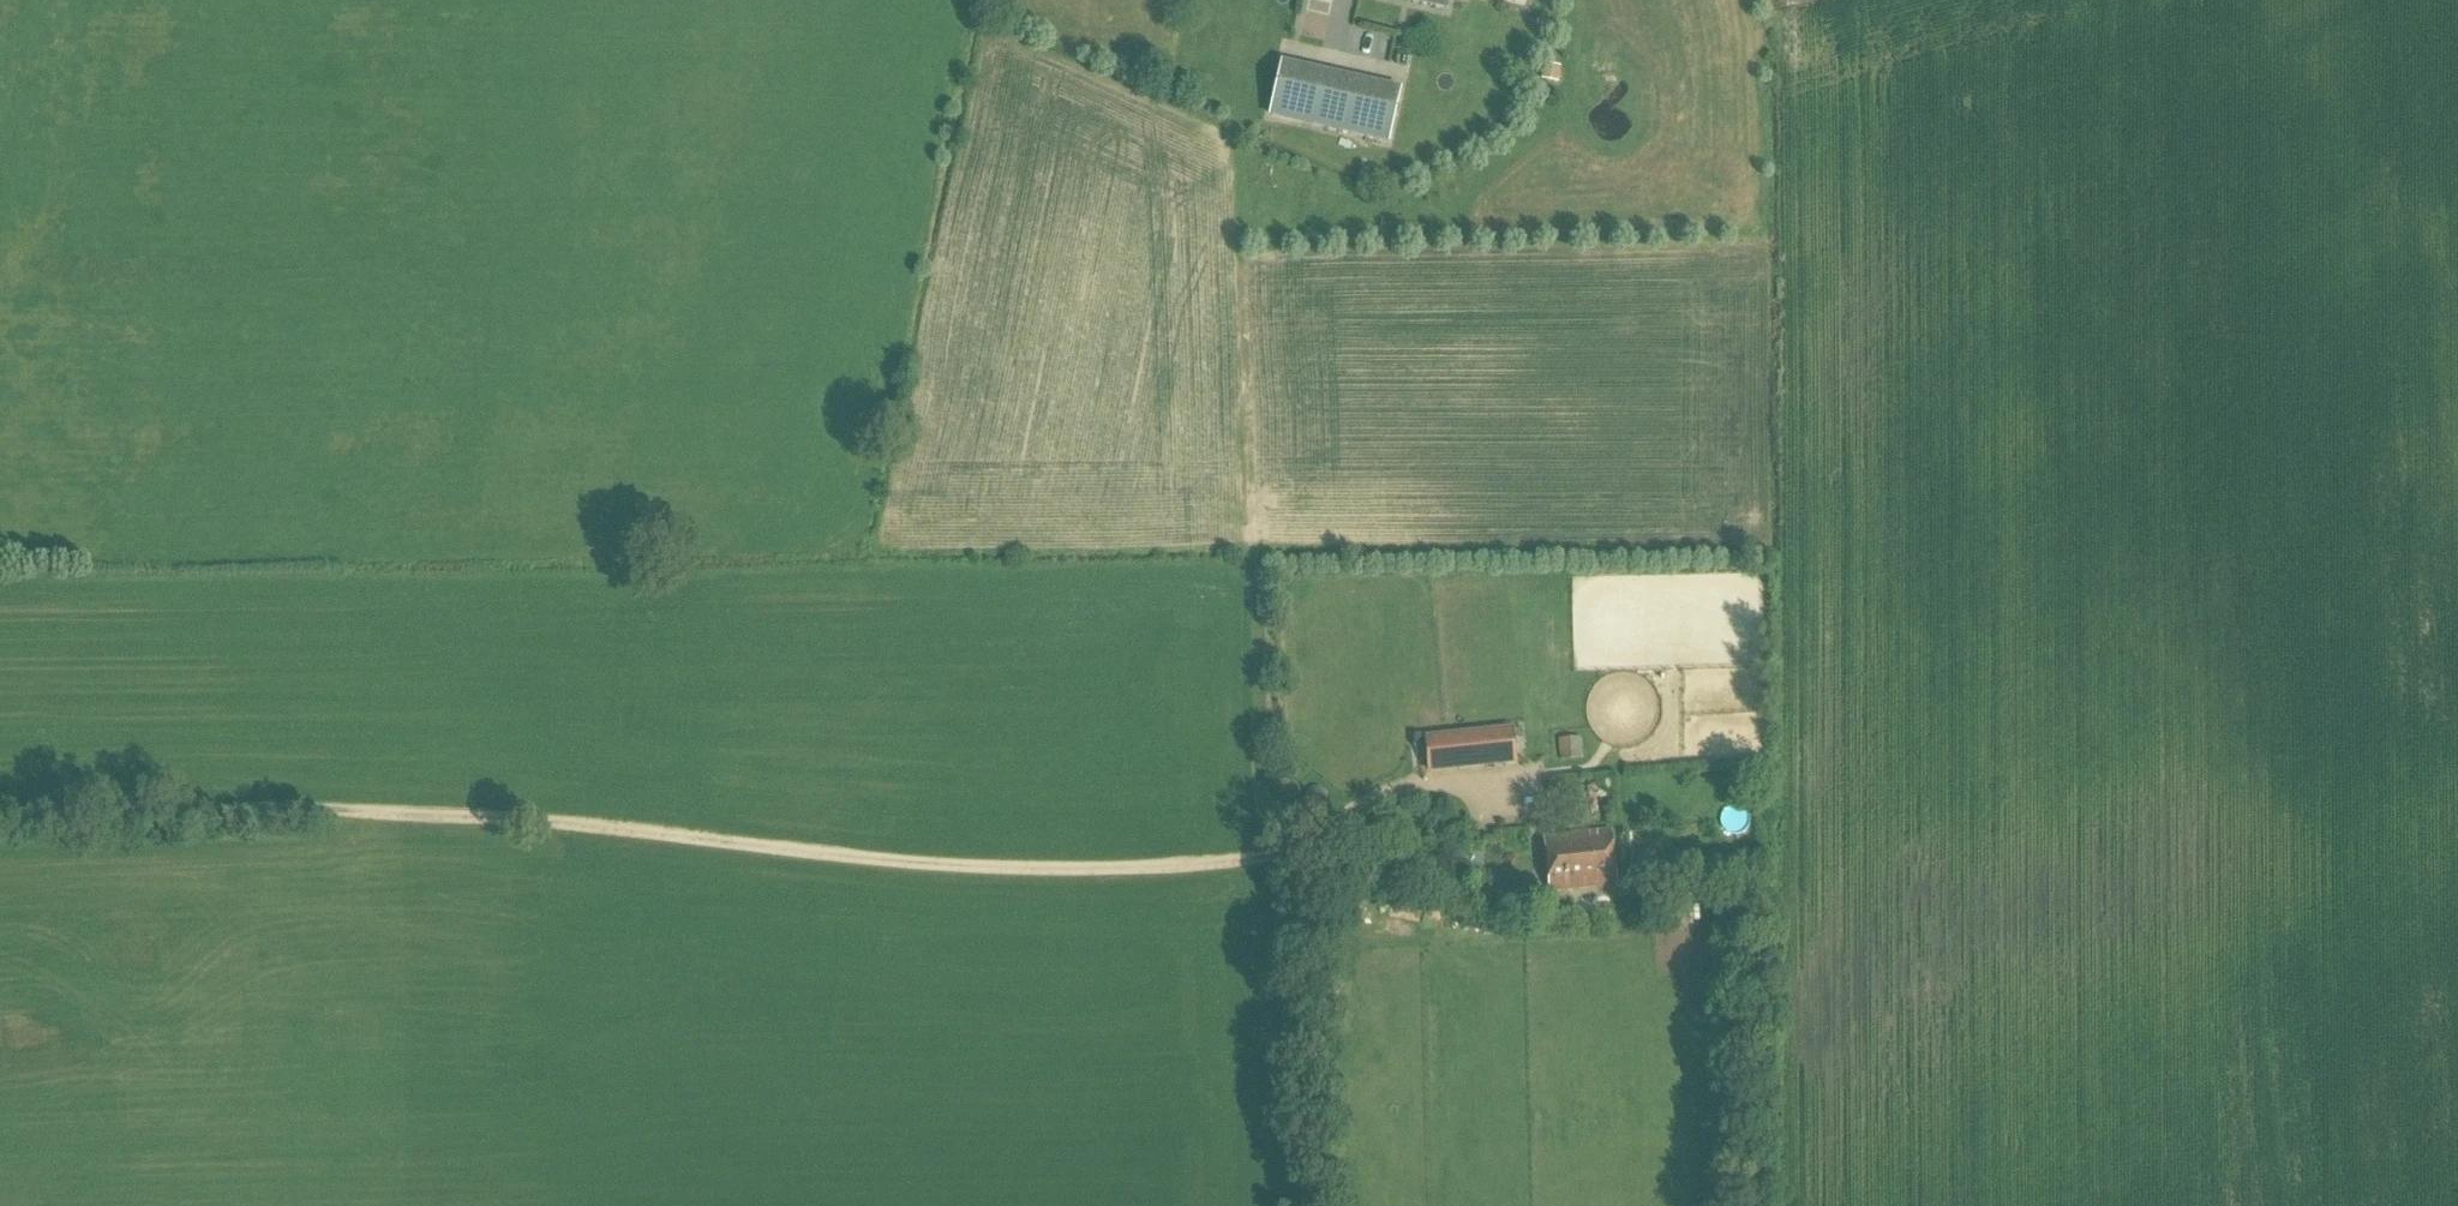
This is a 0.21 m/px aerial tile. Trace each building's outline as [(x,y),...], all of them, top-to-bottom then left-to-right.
[(1271,115),(1389,142),(1401,89),(1283,62),(1271,115)] [(1543,64),(1540,78),(1557,81),(1559,67),(1543,64)] [(1558,740),(1560,762),(1584,759),(1582,737),(1578,737),(1577,724),(1561,725),(1563,740),(1558,740)] [(1425,735),(1429,770),(1512,762),(1508,727),(1425,735)] [(1544,838),(1549,891),(1617,884),(1611,831),(1544,838)]
